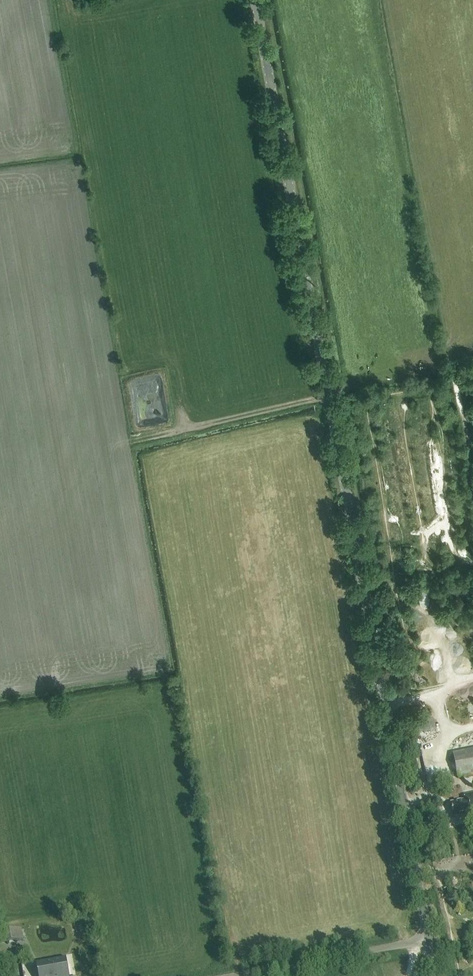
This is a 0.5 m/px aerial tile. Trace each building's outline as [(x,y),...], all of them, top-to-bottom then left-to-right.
[(453,754),(458,778),(472,774),(472,750),(453,754)] [(465,800),(450,803),(453,817),(463,815),(464,820),(466,821),(472,820),(472,793),(464,795),(465,800)] [(23,940),(21,928),(0,931),(0,944),(23,940)] [(36,963),(38,975),(69,975),(66,958),(36,963)]
